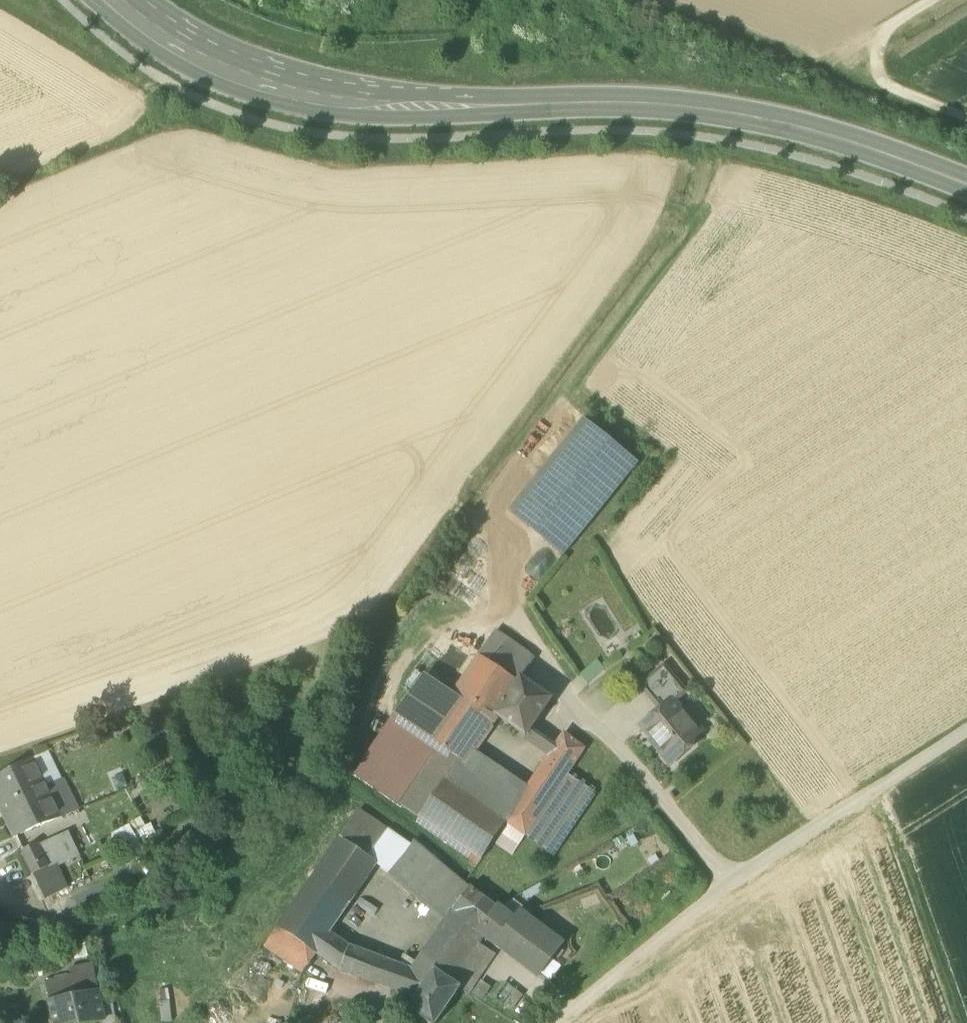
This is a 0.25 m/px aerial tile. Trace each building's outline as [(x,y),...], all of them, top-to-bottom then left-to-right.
[(508,513),(563,557),(638,463),(584,419),(508,513)] [(458,760),(465,764),(473,752),(497,717),(495,715),(509,693),(493,682),(500,671),(516,682),(520,676),(524,678),(536,659),(494,631),(452,693),(424,674),(395,718),(441,748),(458,760)] [(579,676),(587,685),(605,669),(597,660),(579,676)] [(640,687),(659,710),(671,699),(674,703),(686,693),(664,667),(640,687)] [(497,717),(527,737),(536,722),(553,698),(524,678),(520,676),(516,682),(500,671),(493,682),(509,693),(495,715),(497,717)] [(657,749),(670,765),(693,746),(694,739),(702,733),(686,714),(684,715),(674,703),(671,699),(659,710),(650,717),(652,720),(642,727),(659,748),(657,749)] [(394,719),(355,776),(396,804),(434,747),(394,719)] [(527,737),(551,753),(561,738),(536,722),(527,737)] [(565,733),(561,738),(551,753),(527,789),(547,799),(524,835),(526,836),(551,853),(593,790),(566,772),(584,746),(565,733)] [(458,760),(441,748),(401,808),(418,819),(444,780),(458,760)] [(48,751),(32,759),(46,786),(62,778),(48,751)] [(517,782),(473,752),(465,764),(458,760),(444,780),(495,814),(517,782)] [(50,794),(46,786),(32,759),(0,775),(0,806),(13,836),(61,815),(74,809),(63,787),(50,794)] [(62,778),(46,786),(50,794),(63,787),(74,809),(79,807),(64,777),(62,778)] [(506,823),(524,835),(547,799),(527,789),(517,782),(495,814),(444,780),(418,819),(480,861),(492,843),(506,823)] [(339,838),(340,838),(367,857),(385,830),(358,811),(339,838)] [(524,835),(506,823),(492,843),(512,856),(526,836),(524,835)] [(111,834),(117,846),(136,836),(129,824),(111,834)] [(389,873),(410,847),(385,830),(367,857),(377,864),(389,873)] [(69,831),(37,846),(40,853),(69,839),(76,852),(56,862),(57,866),(80,856),(69,831)] [(142,848),(136,836),(117,846),(124,858),(142,848)] [(340,838),(278,928),(315,953),(330,933),(377,864),(367,857),(340,838)] [(69,839),(40,853),(46,867),(56,862),(76,852),(69,839)] [(389,873),(445,920),(451,910),(453,910),(470,888),(471,888),(415,841),(410,847),(389,873)] [(22,851),(32,874),(46,867),(40,853),(37,846),(36,844),(22,851)] [(148,859),(142,848),(124,858),(130,869),(148,859)] [(32,874),(41,897),(66,887),(57,866),(56,862),(46,867),(32,874)] [(451,910),(445,920),(416,963),(412,970),(405,967),(396,991),(416,998),(434,970),(453,983),(461,972),(479,945),(485,936),(480,933),(498,909),(470,888),(453,910),(451,910)] [(498,908),(498,909),(480,933),(485,936),(539,976),(562,945),(519,913),(513,920),(498,908)] [(315,953),(278,928),(264,948),(302,974),(316,954),(315,953)] [(349,947),(330,933),(315,953),(316,954),(340,970),(368,981),(378,957),(349,947)] [(86,943),(72,946),(75,960),(88,957),(86,943)] [(479,945),(461,972),(475,982),(494,955),(479,945)] [(399,965),(405,967),(412,970),(416,963),(404,956),(399,965)] [(405,967),(399,965),(378,957),(368,981),(396,991),(405,967)] [(73,977),(78,997),(96,994),(91,967),(72,970),(73,977)] [(416,998),(413,1002),(415,1015),(428,1022),(437,1022),(460,989),(460,988),(453,983),(434,970),(416,998)] [(461,972),(453,983),(460,988),(460,989),(467,994),(475,982),(461,972)] [(52,1022),(85,1022),(101,1020),(99,1006),(96,994),(78,997),(73,977),(48,984),(52,1003),(49,1003),(52,1022)] [(483,1001),(491,987),(481,981),(472,994),(483,1001)] [(524,996),(504,982),(489,1001),(509,1016),(524,996)] [(170,1000),(159,1002),(161,1022),(162,1022),(172,1022),(170,1000)] [(102,1022),(108,1022),(114,1022),(110,1004),(99,1006),(101,1020),(102,1022)]
